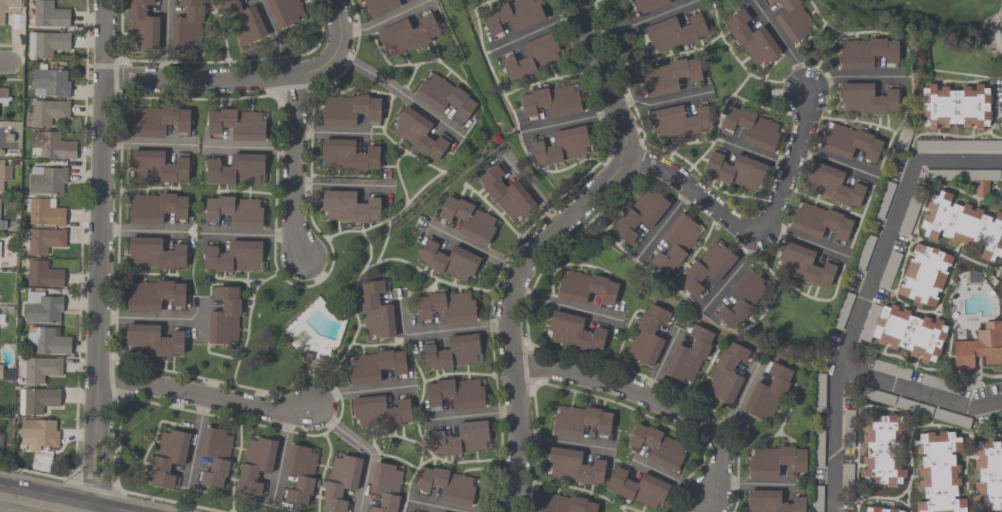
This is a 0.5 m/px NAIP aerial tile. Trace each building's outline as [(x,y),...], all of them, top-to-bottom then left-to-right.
[(3,25),(0,25),(0,0),(22,0),(22,7),(19,7),(19,13),(7,13),(7,12),(3,12),(3,25)] [(33,26),(33,0),(53,0),(53,9),(68,9),(68,27),(63,27),(63,26),(33,26)] [(130,3),(130,0),(152,0),(152,5),(146,5),(145,16),(158,16),(157,49),(137,49),(137,50),(127,50),(127,44),(130,44),(130,35),(129,35),(129,32),(130,32),(130,30),(127,30),(127,3),(130,3)] [(178,6),(178,0),(203,0),(203,5),(204,5),(204,23),(200,23),(200,34),(201,34),(201,36),(200,36),(200,52),(171,51),(171,17),(185,17),(185,6),(178,6)] [(221,5),(219,0),(237,0),(241,10),(254,4),(267,36),(241,47),(235,34),(235,35),(233,32),(234,32),(230,21),(227,23),(220,5),(221,5)] [(279,29),(266,0),(297,0),(298,2),(299,1),(301,4),(300,5),(305,17),(279,29)] [(370,18),(362,0),(398,0),(400,5),(370,18)] [(507,4),(516,0),(533,0),(533,1),(536,0),(545,19),(514,32),(509,20),(499,25),(501,31),(489,37),(480,15),(491,11),(490,9),(506,2),(507,4)] [(639,15),(633,0),(668,0),(669,2),(639,15)] [(783,9),(776,0),(798,0),(800,3),(798,4),(805,14),(806,13),(808,16),(807,17),(812,24),(806,29),(808,32),(792,44),(772,17),(783,9)] [(761,25),(780,52),(762,64),(760,61),(755,65),(750,58),(749,59),(746,55),(747,54),(741,45),(738,47),(728,32),(730,30),(724,21),(742,8),(750,19),(744,23),(750,32),(761,25)] [(643,27),(674,15),(678,28),(689,24),(687,16),(700,12),(708,33),(696,37),(697,40),(681,46),(680,44),(657,53),(654,45),(651,47),(643,27)] [(439,34),(432,37),(433,39),(415,48),(414,45),(402,51),(403,52),(400,53),(400,52),(391,56),(388,48),(384,50),(375,30),(405,17),(411,29),(421,25),(418,18),(430,13),(439,34)] [(525,57),(520,44),(550,31),(561,57),(535,69),(536,71),(521,78),(520,76),(508,81),(499,61),(512,55),(515,61),(525,57)] [(69,50),(52,50),(52,58),(27,58),(27,32),(69,32),(69,50)] [(872,69),(839,69),(839,48),(843,48),(843,41),(853,41),(853,40),(856,40),(856,41),(868,41),(868,38),(885,38),(885,40),(896,40),(897,63),(884,63),(884,56),(872,56),(872,69)] [(646,96),(643,76),(646,76),(645,68),(668,64),(668,62),(685,58),(685,60),(697,58),(701,80),(688,82),(687,76),(676,78),(678,91),(646,96)] [(31,69),(38,69),(38,64),(46,64),(46,69),(66,70),(66,81),(69,81),(69,97),(62,97),(62,96),(44,96),(44,95),(33,95),(33,88),(31,88),(31,69)] [(440,78),(441,77),(444,79),(443,80),(453,87),(454,85),(468,95),(466,97),(476,104),(462,123),(451,116),(456,109),(447,102),(439,113),(413,94),(424,77),(428,79),(432,73),(440,78)] [(519,95),(530,93),(530,91),(547,87),(547,89),(559,87),(559,86),(571,83),(573,92),(577,91),(581,112),(548,118),(546,106),(535,108),(536,115),(523,118),(519,95)] [(844,111),(844,104),(839,104),(839,83),(873,83),(873,96),(884,96),(884,89),(897,89),(897,113),(886,113),(868,113),(868,111),(844,111)] [(921,88),(927,88),(927,83),(935,83),(935,90),(939,90),(939,86),(947,86),(947,90),(961,90),(961,86),(969,86),(969,89),(974,89),(974,83),(982,83),(982,88),(988,88),(988,94),(990,94),(990,103),(988,103),(988,111),(990,111),(990,120),(988,120),(988,126),(982,126),(982,130),(974,130),(974,124),(969,124),(969,128),(961,128),(961,124),(947,124),(947,128),(940,128),(940,124),(935,124),(935,130),(926,130),(926,126),(921,126),(921,120),(919,120),(919,111),(921,111),(921,103),(919,103),(919,94),(921,94),(921,88)] [(355,126),(322,126),(322,97),(336,97),(336,96),(340,96),(339,97),(351,97),(351,95),(368,95),(368,98),(380,98),(380,121),(366,120),(366,113),(355,113),(355,126)] [(50,126),(31,126),(31,121),(25,121),(25,112),(31,112),(31,100),(64,100),(68,100),(68,118),(50,118),(50,126)] [(649,111),(681,104),(684,117),(695,115),(694,107),(706,105),(711,130),(682,136),(681,134),(654,139),(649,111)] [(434,162),(411,147),(412,145),(392,131),(396,124),(393,122),(404,105),(433,123),(426,133),(436,140),(440,133),(449,140),(434,162)] [(771,152),(740,141),(745,128),(734,124),(732,131),(720,126),(727,105),(755,114),(754,116),(765,120),(766,119),(770,120),(769,121),(781,125),(771,152)] [(131,137),(131,116),(136,116),(136,108),(145,108),(145,107),(149,107),(149,108),(161,108),(161,106),(177,106),(177,109),(189,109),(188,133),(175,133),(175,125),(164,125),(164,137),(131,137)] [(207,111),(219,111),(219,108),(236,109),(236,112),(248,112),(248,110),(252,110),(252,112),(260,112),(260,120),(264,120),(264,141),(231,140),(231,127),(220,127),(220,134),(207,134),(207,111)] [(831,123),(840,126),(841,125),(844,126),(844,127),(855,131),(855,129),(872,135),(871,137),(882,141),(874,163),(862,158),(864,151),(853,147),(849,159),(818,148),(825,128),(829,130),(831,123)] [(584,125),(588,145),(584,146),(586,155),(562,159),(562,162),(541,166),(541,163),(533,165),(529,143),(542,140),(543,147),(554,145),(552,132),(584,125)] [(29,148),(29,131),(58,131),(58,140),(75,140),(75,159),(70,159),(70,157),(39,157),(39,148),(29,148)] [(17,133),(0,133),(0,153),(17,153),(17,133)] [(378,169),(366,169),(366,171),(358,171),(358,175),(350,175),(350,170),(349,170),(349,168),(337,168),(337,169),(334,169),(334,168),(325,167),(325,159),(322,159),(322,138),(355,139),(354,152),(365,153),(366,146),(379,146),(378,169)] [(163,150),(163,164),(174,164),(175,152),(187,152),(186,157),(188,157),(187,182),(176,181),(176,182),(159,182),(159,179),(134,179),(134,171),(130,171),(130,149),(163,150)] [(753,191),(730,182),(729,184),(711,177),(711,176),(702,172),(711,150),(723,155),(720,162),(731,166),(735,154),(767,166),(760,185),(756,183),(753,191)] [(263,175),(258,175),(258,183),(254,183),(249,183),(249,184),(246,184),(246,182),(234,182),(234,184),(214,184),(214,182),(206,182),(206,159),(219,159),(219,166),(231,166),(231,154),(264,154),(263,175)] [(2,193),(0,193),(0,159),(3,159),(3,166),(10,166),(10,181),(2,181),(2,193)] [(865,187),(858,208),(847,204),(846,206),(829,200),(830,198),(807,189),(810,182),(805,180),(812,161),(844,172),(840,184),(851,188),(853,182),(865,187)] [(514,179),(536,204),(520,217),(517,214),(510,220),(495,201),(493,202),(480,186),(482,184),(477,178),(495,164),(496,164),(499,162),(506,171),(497,178),(505,187),(514,179)] [(28,193),(28,174),(30,174),(30,166),(42,166),(42,167),(62,167),(62,166),(66,166),(66,183),(62,183),(62,193),(28,193)] [(973,181),(988,181),(988,195),(973,195),(973,181)] [(629,245),(611,231),(618,222),(617,221),(627,207),(628,208),(644,188),(650,193),(653,190),(669,203),(648,229),(638,221),(631,230),(637,235),(629,245)] [(379,220),(367,220),(367,222),(350,222),(350,219),(338,219),(338,220),(335,220),(335,219),(326,219),(326,211),(321,211),(322,190),(355,191),(355,204),(366,204),(366,197),(379,198),(379,220)] [(996,211),(1001,213),(1001,251),(1000,258),(994,256),(992,262),(978,257),(983,245),(981,244),(979,250),(971,247),(971,245),(969,244),(967,249),(960,246),(961,243),(957,241),(955,245),(948,242),(949,238),(947,237),(946,238),(939,235),(941,231),(939,230),(935,240),(921,235),(924,229),(919,227),(921,220),(920,220),(922,213),(926,214),(927,209),(924,208),(927,201),(928,201),(931,194),(936,196),(938,190),(943,192),(943,191),(952,194),(947,206),(950,207),(951,203),(961,206),(963,202),(970,205),(969,209),(973,210),(975,207),(982,210),(981,214),(990,217),(989,221),(992,222),(996,211)] [(129,224),(129,203),(133,203),(133,195),(143,195),(143,194),(146,194),(146,195),(158,195),(158,193),(175,193),(175,196),(186,196),(186,219),(173,219),(173,212),(162,212),(162,225),(129,224)] [(486,246),(456,232),(462,220),(451,215),(449,221),(437,216),(446,195),(457,200),(458,198),(473,205),(472,208),(483,213),(484,212),(487,213),(486,214),(495,218),(491,226),(494,228),(486,246)] [(258,199),(258,207),(262,207),(262,228),(229,228),(229,214),(217,214),(217,221),(204,221),(205,198),(217,198),(217,196),(234,196),(234,199),(245,199),(245,198),(249,198),(249,199),(258,199)] [(28,224),(28,198),(54,198),(54,208),(64,208),(64,226),(59,226),(59,224),(28,224)] [(788,228),(795,207),(800,209),(803,202),(825,210),(826,208),(843,214),(842,217),(852,221),(845,242),(832,237),(835,231),(824,227),(820,239),(788,228)] [(659,238),(680,212),(696,224),(693,228),(700,233),(685,252),(686,253),(674,270),(672,268),(666,275),(648,261),(657,250),(663,255),(670,246),(659,238)] [(46,255),(28,255),(28,246),(21,246),(22,231),(28,231),(28,229),(60,230),(60,229),(65,229),(64,247),(47,247),(46,255)] [(126,265),(126,258),(128,258),(128,237),(161,238),(161,250),(172,251),(172,244),(185,244),(185,267),(177,267),(177,270),(171,270),(171,269),(156,269),(156,266),(144,266),(144,267),(141,267),(141,266),(132,266),(132,265),(126,265)] [(262,270),(254,270),(254,269),(247,269),(247,271),(244,271),(244,269),(233,269),(231,271),(213,271),(211,269),(204,269),(204,245),(217,246),(217,253),(228,253),(228,238),(261,239),(260,262),(262,262),(262,270)] [(480,258),(471,277),(467,275),(464,282),(455,278),(455,279),(452,278),(452,277),(441,271),(440,273),(422,265),(423,262),(416,259),(426,238),(438,244),(435,250),(447,256),(452,245),(480,258)] [(815,252),(810,264),(821,268),(823,262),(836,266),(828,287),(820,284),(820,287),(800,279),(800,278),(776,269),(779,261),(776,260),(783,240),(815,252)] [(712,242),(718,247),(721,244),(736,258),(714,283),(705,275),(697,283),(703,288),(694,298),(677,284),(685,275),(683,273),(694,260),(696,261),(704,252),(703,251),(705,248),(706,249),(712,242)] [(953,256),(949,267),(946,266),(944,271),(947,272),(939,292),(936,291),(934,296),(937,297),(933,308),(918,302),(917,303),(910,301),(911,299),(895,293),(899,283),(902,284),(904,279),(901,278),(909,258),(912,259),(914,253),(911,252),(915,242),(930,248),(931,246),(938,249),(937,250),(953,256)] [(46,260),(46,269),(62,269),(62,288),(57,288),(57,286),(27,286),(27,260),(46,260)] [(726,292),(747,267),(762,279),(763,278),(768,282),(767,284),(770,286),(732,330),(714,315),(722,305),(728,310),(735,300),(726,292)] [(555,297),(560,277),(564,278),(566,270),(575,272),(575,271),(579,272),(578,273),(590,276),(591,274),(607,278),(606,280),(618,283),(612,306),(599,303),(601,295),(588,292),(585,305),(555,297)] [(126,311),(127,290),(125,290),(126,283),(131,283),(131,282),(140,282),(140,281),(144,281),(144,282),(156,282),(156,280),(173,281),(173,283),(184,283),(184,306),(170,306),(171,299),(159,299),(159,311),(126,311)] [(395,336),(374,338),(373,334),(366,335),(365,326),(363,326),(363,323),(364,323),(363,310),(361,311),(359,294),(361,294),(360,283),(383,280),(384,293),(377,293),(379,305),(391,304),(395,336)] [(208,344),(209,311),(221,311),(222,299),(215,299),(215,286),(238,287),(238,299),(240,299),(240,316),(237,316),(237,328),(238,328),(238,331),(237,331),(237,340),(236,340),(236,346),(228,346),(228,344),(208,344)] [(24,321),(25,302),(26,302),(26,291),(43,291),(43,296),(62,296),(61,312),(60,312),(59,322),(24,321)] [(476,320),(443,323),(442,311),(430,312),(431,319),(418,320),(416,297),(427,296),(427,294),(444,293),(444,294),(469,292),(469,300),(474,299),(476,320)] [(627,351),(630,343),(629,342),(631,339),(632,340),(637,329),(635,328),(642,312),(644,313),(649,303),(670,313),(665,325),(658,322),(652,334),(663,339),(651,367),(632,358),(634,354),(627,351)] [(881,305),(888,307),(889,303),(897,306),(896,310),(901,311),(902,308),(909,310),(908,315),(920,319),(922,315),(930,318),(928,322),(933,323),(935,318),(943,320),(941,325),(946,327),(944,332),(947,333),(944,342),(941,341),(938,348),(941,349),(938,358),(935,357),(933,362),(928,360),(926,365),(918,362),(921,356),(916,354),(915,357),(908,354),(909,351),(896,346),(895,350),(887,347),(888,343),(884,342),(882,346),(875,343),(877,339),(870,337),(874,325),(873,324),(876,316),(877,316),(881,305)] [(600,354),(589,351),(588,352),(571,348),(572,345),(561,342),(561,343),(557,342),(557,341),(544,337),(550,310),(584,318),(580,331),(591,333),(593,326),(606,330),(600,354)] [(953,340),(975,340),(975,330),(983,330),(983,321),(1001,321),(1001,364),(983,365),(982,356),(972,356),(973,369),(953,370),(953,340)] [(183,355),(174,354),(174,357),(154,356),(154,354),(125,353),(125,324),(159,325),(158,338),(170,338),(170,331),(183,331),(183,355)] [(676,343),(689,349),(693,338),(687,335),(692,324),(713,333),(709,341),(712,342),(703,361),(701,359),(696,370),(697,371),(696,374),(694,373),(689,386),(662,374),(676,343)] [(70,336),(70,355),(64,355),(64,353),(29,353),(29,345),(26,345),(26,332),(27,332),(27,327),(53,327),(53,336),(70,336)] [(476,362),(466,363),(467,364),(463,365),(463,363),(452,365),(452,367),(431,370),(431,367),(424,368),(421,345),(433,343),(434,351),(448,349),(447,336),(477,333),(479,354),(475,354),(476,362)] [(703,392),(709,381),(708,380),(710,377),(711,377),(716,366),(713,365),(721,350),(723,351),(728,340),(749,350),(743,362),(737,359),(730,372),(743,378),(729,405),(703,392)] [(349,385),(348,364),(351,364),(351,356),(360,355),(359,354),(363,354),(363,355),(375,354),(375,351),(392,349),(392,352),(404,350),(406,374),(393,375),(392,368),(378,369),(379,382),(349,385)] [(43,384),(24,384),(24,377),(19,377),(19,359),(24,360),(24,358),(56,358),(56,357),(61,357),(61,375),(43,375),(43,384)] [(792,371),(787,382),(790,383),(783,397),(780,396),(775,407),(776,408),(774,412),(773,411),(769,420),(762,416),(760,419),(741,410),(756,381),(767,386),(772,376),(765,373),(766,372),(762,371),(767,361),(770,362),(771,361),(792,371)] [(961,385),(923,374),(920,385),(958,395),(961,385)] [(484,407),(452,410),(451,397),(439,398),(440,405),(427,407),(425,383),(436,383),(436,380),(453,379),(453,381),(478,378),(478,386),(483,386),(484,407)] [(18,414),(18,389),(23,389),(23,388),(59,388),(59,406),(42,406),(42,414),(23,414),(18,414)] [(410,421),(403,422),(403,424),(382,426),(382,424),(370,425),(370,426),(367,426),(358,426),(357,419),(353,419),(351,398),(384,395),(385,407),(396,407),(395,399),(408,398),(410,421)] [(969,426),(971,417),(895,400),(893,410),(969,426)] [(609,436),(595,434),(596,427),(582,425),(581,438),(549,434),(552,419),(553,420),(554,413),(558,413),(559,406),(568,407),(568,406),(571,406),(571,408),(583,409),(583,407),(600,410),(600,411),(612,413),(609,436)] [(902,415),(901,423),(906,423),(906,430),(900,430),(900,435),(904,435),(904,443),(899,443),(899,455),(904,455),(904,464),(899,464),(899,469),(905,469),(905,477),(901,477),(901,484),(895,484),(895,486),(885,486),(885,484),(877,484),(877,486),(869,486),(869,483),(863,483),(863,477),(859,477),(859,469),(865,469),(865,464),(861,464),(861,456),(865,456),(866,442),(861,442),(861,435),(865,435),(865,430),(859,430),(859,423),(864,423),(864,415),(870,415),(870,414),(879,414),(879,415),(886,416),(886,414),(895,414),(895,415),(902,415)] [(55,420),(55,431),(58,431),(58,447),(51,447),(51,445),(38,445),(38,451),(28,451),(28,445),(20,444),(20,419),(55,420)] [(456,423),(486,420),(488,441),(483,441),(484,449),(475,450),(476,451),(473,451),(473,450),(460,451),(461,454),(440,456),(440,453),(432,454),(430,431),(443,430),(443,437),(457,436),(456,423)] [(635,422),(646,427),(647,425),(662,432),(661,435),(672,440),(673,439),(676,440),(675,442),(688,447),(676,473),(645,459),(651,447),(640,442),(638,449),(626,443),(635,422)] [(232,436),(227,461),(229,461),(225,481),(223,480),(221,489),(198,484),(201,471),(208,472),(211,459),(198,456),(204,426),(225,431),(224,434),(232,436)] [(183,465),(170,463),(168,474),(175,476),(172,488),(149,484),(152,472),(150,472),(153,455),(156,456),(158,444),(157,443),(158,440),(159,440),(161,431),(169,433),(169,429),(190,433),(183,465)] [(964,507),(964,511),(917,511),(915,511),(914,502),(927,501),(927,498),(923,498),(922,488),(918,488),(917,480),(921,480),(921,476),(917,476),(916,467),(921,467),(920,457),(924,457),(924,454),(911,454),(911,445),(912,445),(912,440),(918,440),(918,434),(925,434),(924,432),(933,432),(933,435),(938,435),(938,431),(945,431),(946,432),(952,432),(953,438),(959,437),(960,442),(961,442),(962,450),(949,451),(949,455),(953,455),(954,465),(958,464),(958,473),(955,473),(955,478),(959,477),(959,485),(955,485),(956,496),(952,496),(952,499),(966,498),(967,507),(964,507)] [(271,473),(257,471),(255,482),(262,483),(260,496),(237,492),(239,480),(237,479),(240,463),(243,464),(245,451),(244,451),(245,448),(246,448),(247,439),(256,441),(257,436),(277,440),(271,473)] [(998,439),(1001,439),(1001,510),(974,510),(974,502),(970,502),(970,495),(973,495),(973,482),(977,482),(977,468),(973,468),(973,460),(977,460),(977,455),(973,455),(973,448),(975,448),(975,441),(981,441),(981,439),(990,439),(990,441),(998,441),(998,439)] [(287,488),(294,490),(296,476),(283,473),(289,444),(310,448),(309,452),(317,454),(312,478),(314,478),(310,498),(308,498),(306,506),(284,501),(287,488)] [(746,477),(747,464),(748,464),(748,456),(752,456),(752,448),(761,448),(761,447),(764,447),(764,448),(776,448),(776,446),(794,447),(794,449),(805,449),(805,471),(791,471),(791,465),(778,465),(778,477),(746,477)] [(602,484),(590,482),(590,484),(573,481),(573,479),(549,476),(550,468),(546,468),(549,447),(581,452),(579,464),(591,465),(592,458),(605,461),(602,484)] [(346,501),(343,511),(338,511),(322,509),(324,497),(322,497),(325,480),(327,481),(330,469),(329,469),(329,466),(331,466),(333,456),(340,458),(341,454),(362,459),(355,491),(342,488),(340,499),(346,501)] [(399,496),(395,511),(370,511),(371,506),(378,507),(381,493),(367,490),(374,461),(395,466),(394,470),(402,472),(400,479),(401,480),(401,484),(399,483),(396,495),(399,496)] [(628,471),(624,478),(637,484),(642,472),(670,485),(661,504),(657,503),(653,509),(631,499),(630,501),(614,494),(615,491),(605,487),(615,465),(628,471)] [(438,500),(440,487),(429,485),(428,492),(415,489),(420,467),(431,469),(432,467),(448,470),(448,473),(460,475),(460,474),(463,474),(463,475),(472,477),(471,485),(475,486),(471,506),(438,500)] [(804,497),(804,511),(751,511),(747,511),(747,490),(780,490),(779,503),(791,503),(791,497),(804,497)] [(597,504),(596,511),(538,511),(540,500),(543,501),(545,493),(554,495),(554,493),(557,494),(557,496),(570,498),(570,496),(586,499),(586,502),(597,504)]
